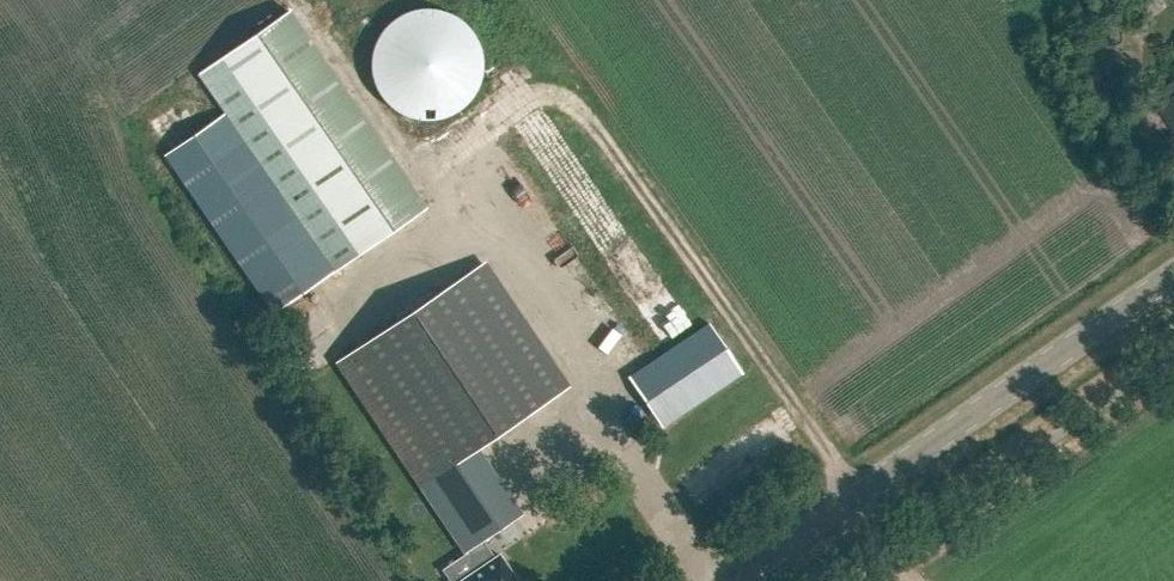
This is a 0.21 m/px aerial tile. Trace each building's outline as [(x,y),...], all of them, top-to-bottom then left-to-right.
[(413,118),(428,120),(444,117),(459,111),(470,100),(479,86),(483,71),(482,55),(478,40),(469,27),(456,17),(442,11),(426,9),(410,11),(396,18),(384,29),(376,42),(372,58),(372,73),(377,89),(386,102),(398,112),(413,118)] [(334,271),(425,208),(288,11),(197,74),(225,114),(223,115),(164,156),(274,314),(332,273),(334,271)] [(482,264),(338,361),(422,485),(476,449),(477,449),(566,388),(482,264)] [(628,377),(661,427),(742,372),(708,323),(628,377)] [(422,485),(467,552),(469,554),(479,569),(462,580),(517,580),(500,555),(495,559),(483,541),(521,515),(476,449),(422,485)]
